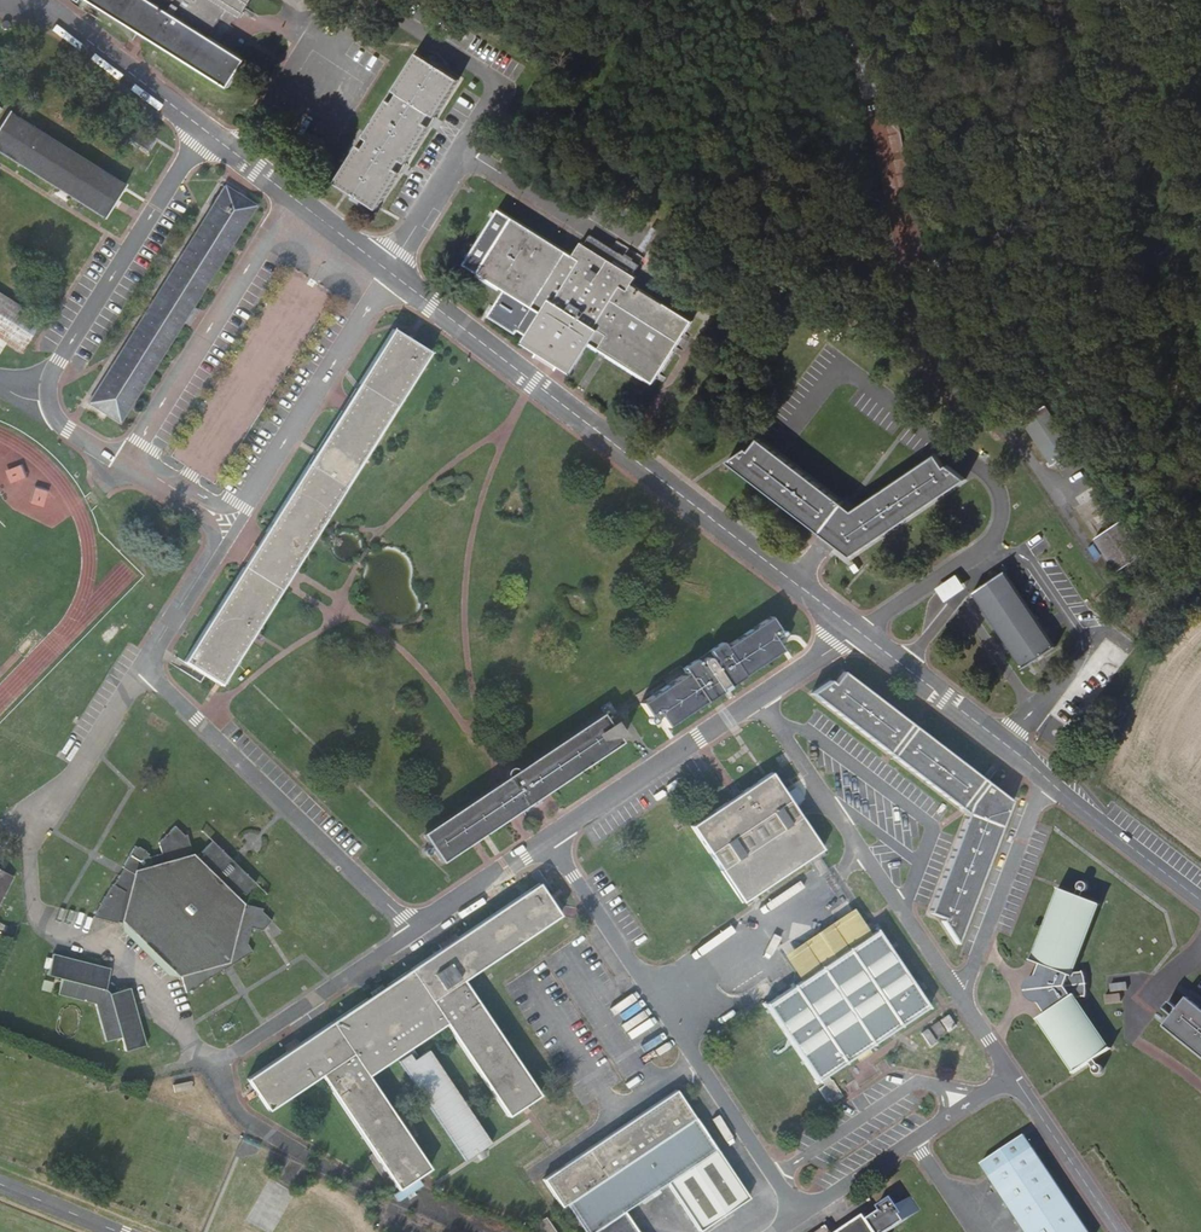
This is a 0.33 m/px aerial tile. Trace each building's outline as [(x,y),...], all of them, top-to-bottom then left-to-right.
[(234,21),(248,0),(81,0),(218,89),(235,62),(202,41),(221,13),(234,21)] [(336,189),(376,214),(398,179),(393,176),(400,165),(405,168),(427,133),(422,130),(429,119),(435,123),(459,84),(416,57),(391,97),(397,100),(391,109),(386,106),(362,144),(368,148),(362,156),(358,154),(336,189)] [(927,258),(895,108),(871,113),(903,264),(925,259),(927,258)] [(0,136),(0,148),(110,219),(130,187),(16,112),(0,136)] [(257,207),(221,184),(81,407),(115,429),(182,323),(187,326),(196,312),(192,309),(257,207)] [(565,377),(586,344),(649,383),(687,322),(627,286),(632,279),(577,245),(571,256),(495,209),(459,267),(499,292),(482,319),(513,338),(529,312),(535,315),(516,346),(565,377)] [(0,292),(0,339),(24,354),(45,321),(0,292)] [(388,331),(179,660),(217,685),(427,355),(388,331)] [(1051,469),(1073,455),(1043,410),(1022,424),(1051,469)] [(945,468),(938,456),(853,513),(760,440),(751,453),(748,450),(727,462),(851,557),(966,480),(949,466),(945,468)] [(1115,575),(1142,558),(1123,527),(1095,543),(1115,575)] [(970,596),(1018,670),(1051,648),(1003,574),(970,596)] [(774,646),(763,631),(769,627),(761,615),(716,646),(713,641),(701,649),(705,656),(702,658),(699,654),(695,655),(694,659),(695,662),(692,664),(688,658),(675,666),(678,670),(632,700),(640,712),(648,707),(659,723),(713,689),(711,687),(718,682),(720,683),(774,646)] [(969,815),(931,913),(945,918),(943,922),(958,944),(1012,802),(844,672),(835,686),(832,682),(813,695),(969,815)] [(592,713),(412,833),(431,861),(611,741),(608,737),(613,734),(604,719),(599,723),(592,713)] [(738,903),(818,850),(769,775),(689,828),(738,903)] [(131,845),(90,915),(113,922),(172,975),(178,974),(182,992),(251,952),(244,944),(248,926),(260,929),(269,920),(260,908),(241,903),(241,896),(254,883),(208,840),(193,854),(189,851),(185,835),(172,825),(156,841),(158,855),(150,856),(131,845)] [(0,868),(0,906),(16,876),(0,868)] [(445,1020),(507,1113),(537,1093),(461,979),(558,915),(538,884),(242,1078),(266,1114),(323,1076),(397,1186),(426,1167),(364,1073),(445,1020)] [(1097,903),(1055,887),(1026,958),(1036,962),(1031,974),(1026,976),(1023,980),(1020,985),(1021,990),(1023,995),(1026,998),(1030,1001),(1035,1001),(1042,1012),(1034,1018),(1069,1071),(1106,1045),(1071,994),(1073,993),(1075,996),(1083,995),(1084,983),(1081,972),(1072,973),(1071,976),(1069,975),(1097,903)] [(779,955),(796,977),(865,932),(849,907),(779,955)] [(796,977),(759,1002),(809,1077),(920,1004),(870,928),(865,932),(796,977)] [(107,968),(49,953),(42,974),(56,978),(54,993),(92,1003),(102,1040),(116,1036),(120,1049),(142,1044),(127,987),(104,993),(100,988),(107,968)] [(1185,997),(1163,1025),(1200,1056),(1200,1009),(1185,997)] [(407,1056),(396,1063),(463,1162),(489,1145),(426,1052),(411,1062),(407,1056)] [(190,1080),(171,1085),(173,1093),(192,1088),(190,1080)] [(541,1179),(560,1208),(567,1204),(585,1231),(636,1231),(623,1212),(668,1182),(700,1230),(748,1198),(677,1090),(541,1179)] [(977,1163),(1024,1231),(1088,1231),(1022,1133),(977,1163)] [(831,1231),(891,1231),(924,1211),(912,1192),(893,1204),(888,1197),(876,1205),(879,1209),(863,1220),(859,1214),(831,1231)] [(530,1226),(534,1231),(554,1231),(544,1216),(530,1226)]
